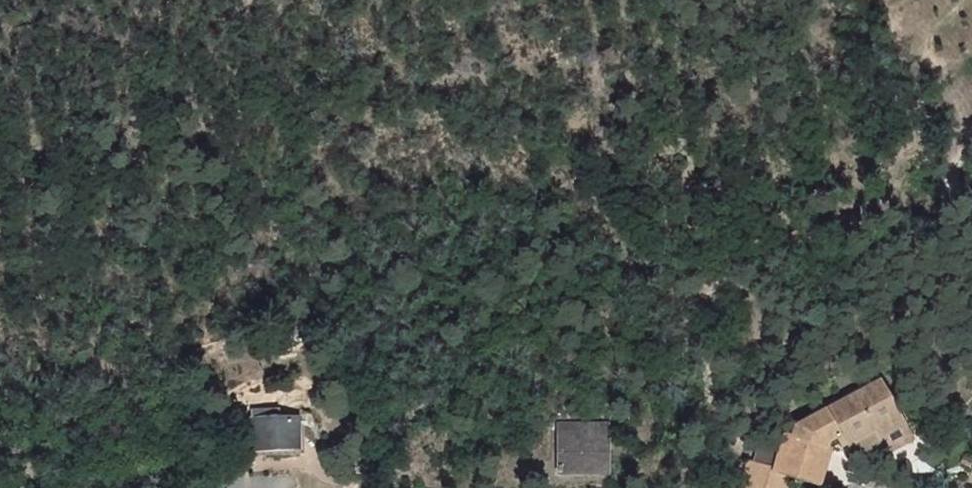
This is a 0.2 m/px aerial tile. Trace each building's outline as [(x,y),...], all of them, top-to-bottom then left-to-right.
[(826,467),(828,435),(823,427),(835,419),(842,426),(872,404),(876,409),(891,397),(861,359),(787,420),(788,426),(778,429),(780,466),(826,467)] [(899,406),(891,397),(876,409),(872,404),(842,426),(835,419),(823,427),(828,435),(842,436),(873,416),(878,422),(899,406)] [(291,417),(252,421),(253,447),(268,444),(267,441),(293,437),(291,417)] [(607,428),(560,426),(559,468),(592,468),(592,476),(609,473),(607,428)] [(792,480),(752,473),(750,487),(790,487),(792,480)]
